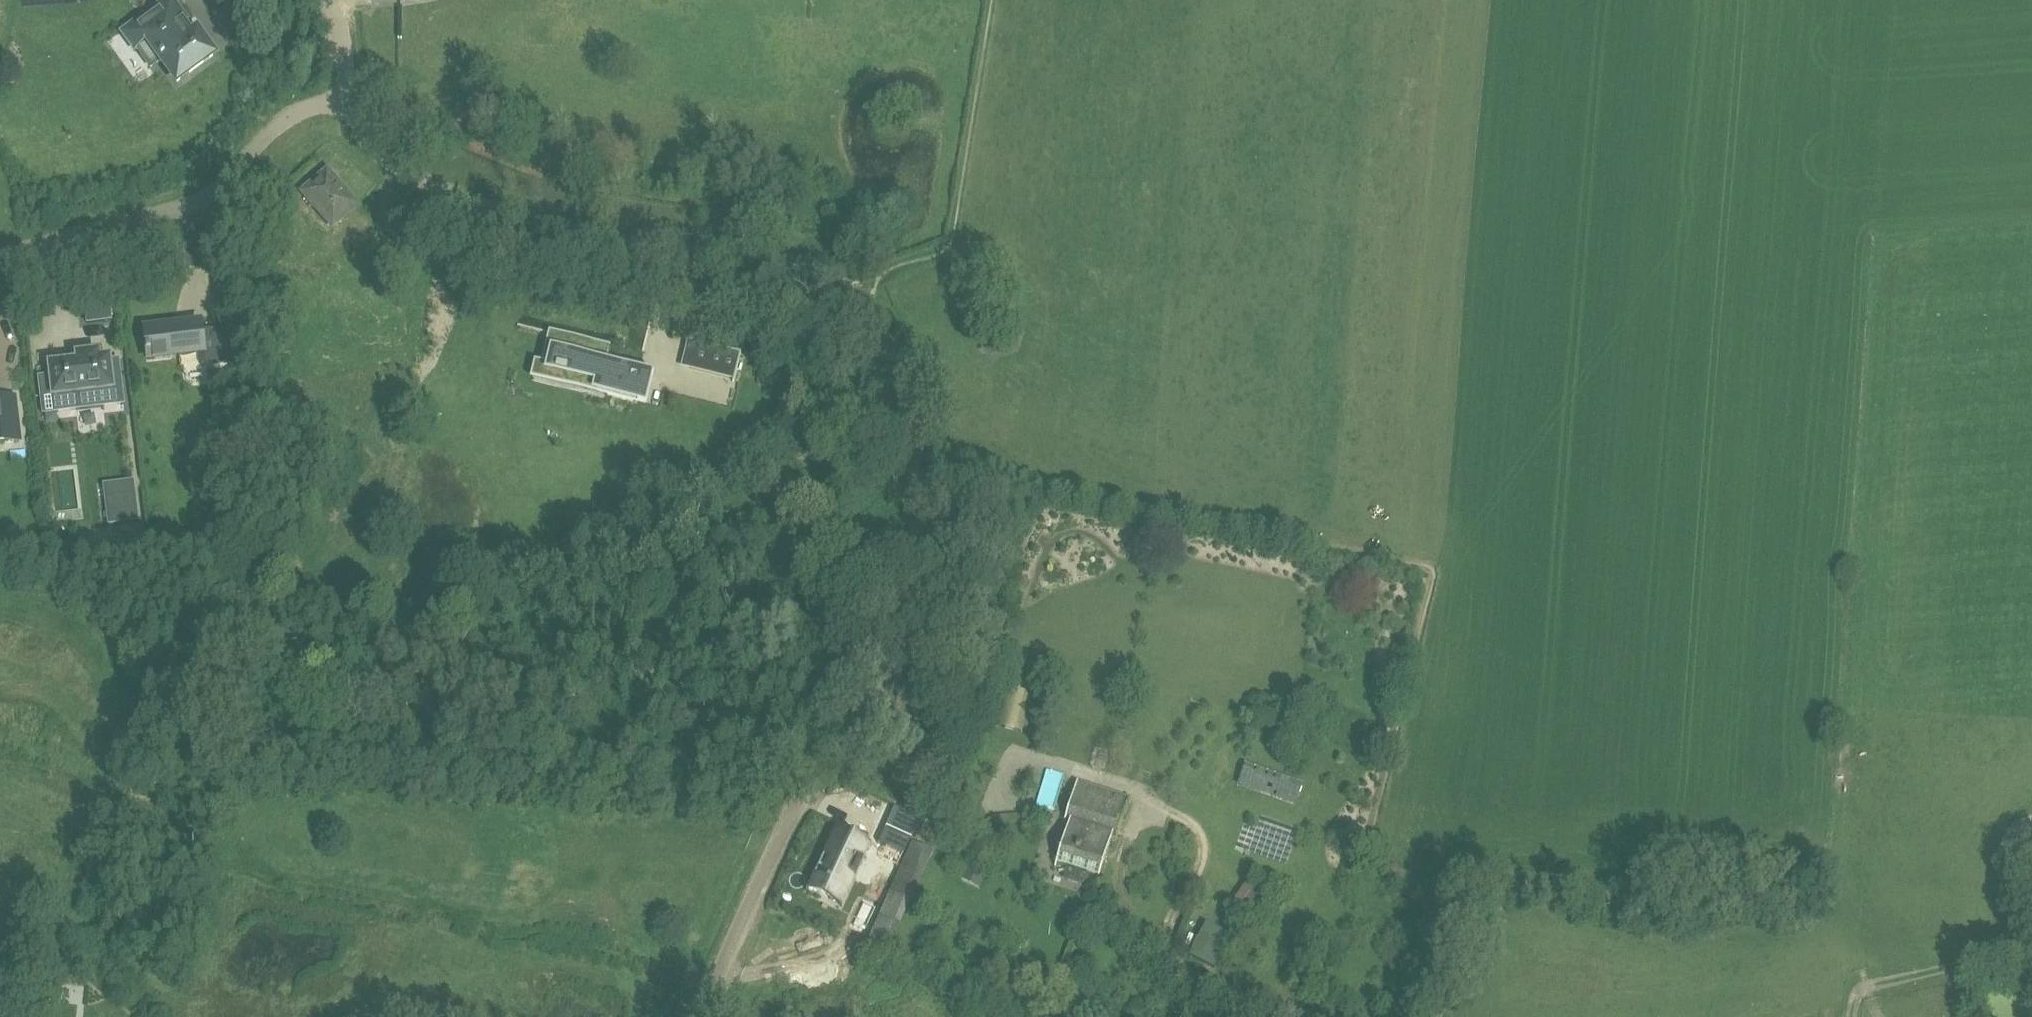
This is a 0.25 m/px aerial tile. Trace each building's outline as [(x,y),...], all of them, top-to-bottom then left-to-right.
[(125,34),(137,50),(148,42),(159,58),(158,59),(160,62),(161,61),(177,82),(213,56),(196,33),(192,36),(183,24),(185,22),(170,1),(125,34)] [(327,172),(303,193),(333,227),(351,211),(351,210),(357,205),(337,183),(327,172)] [(109,304),(85,306),(87,323),(111,320),(109,304)] [(147,353),(148,360),(204,353),(203,344),(211,343),(213,364),(229,362),(225,330),(202,332),(201,323),(185,325),(185,327),(177,328),(176,326),(144,329),(146,348),(146,353),(147,353)] [(518,324),(517,326),(548,333),(549,333),(549,335),(550,335),(547,349),(551,350),(547,367),(556,370),(555,372),(563,374),(562,381),(586,387),(585,389),(607,395),(633,402),(633,401),(637,402),(637,403),(645,405),(653,373),(624,366),(623,368),(606,363),(600,362),(604,345),(549,332),(548,332),(518,324)] [(685,339),(685,341),(687,341),(696,343),(690,368),(733,378),(733,380),(732,382),(734,382),(741,353),(685,339)] [(51,376),(38,377),(41,398),(43,414),(55,412),(76,410),(104,406),(124,404),(122,388),(119,368),(110,369),(108,361),(108,359),(98,361),(97,354),(77,356),(78,358),(78,363),(65,364),(50,366),(51,376)] [(19,442),(14,398),(0,399),(0,444),(19,442)] [(135,495),(104,499),(108,525),(138,522),(135,495)] [(1238,784),(1295,804),(1301,785),(1245,765),(1238,784)] [(1054,866),(1066,870),(1098,880),(1112,836),(1116,837),(1129,798),(1077,781),(1064,821),(1068,822),(1054,866)] [(893,806),(886,822),(877,843),(903,854),(908,842),(919,818),(910,814),(893,806)] [(835,828),(813,876),(827,882),(826,884),(829,886),(830,884),(849,893),(871,844),(870,844),(870,845),(836,829),(836,828),(835,828)] [(967,867),(962,879),(980,888),(986,877),(967,867)] [(1248,882),(1231,906),(1252,920),(1268,895),(1248,882)] [(1214,968),(1230,936),(1205,923),(1189,955),(1214,968)]
